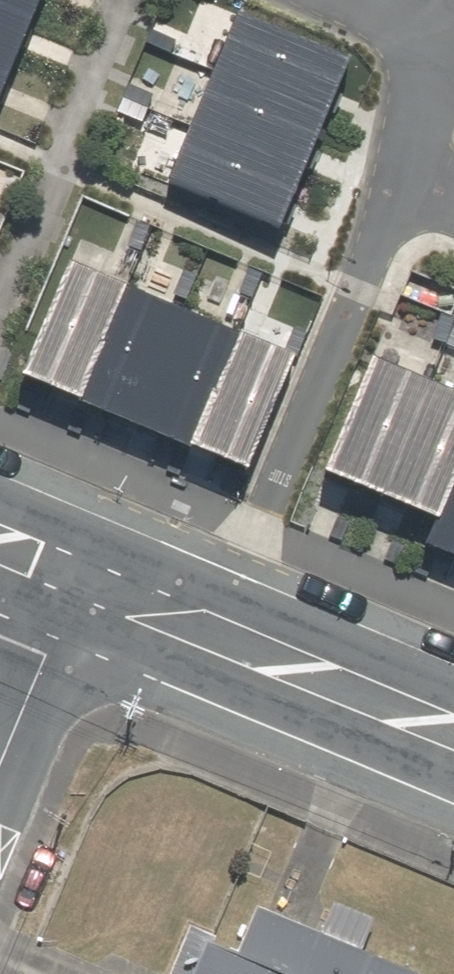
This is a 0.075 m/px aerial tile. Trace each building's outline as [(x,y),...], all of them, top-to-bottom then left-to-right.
[(35,0),(0,0),(0,86),(35,0)] [(272,231),(342,62),(229,16),(159,184),(272,231)] [(61,265),(14,378),(72,403),(71,406),(180,451),(181,447),(238,472),(288,358),(232,335),(231,338),(115,291),(116,288),(61,265)] [(366,361),(317,475),(427,522),(417,547),(453,563),(453,398),(366,361)] [(414,973),(358,948),(371,919),(331,901),(317,932),(254,904),(233,952),(207,940),(209,935),(182,924),(161,973),(414,973)]
